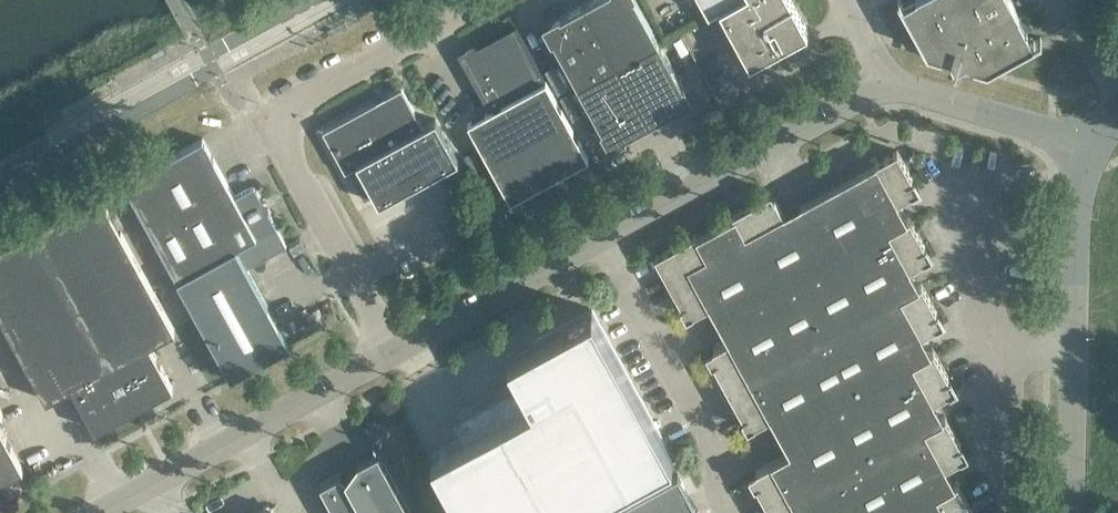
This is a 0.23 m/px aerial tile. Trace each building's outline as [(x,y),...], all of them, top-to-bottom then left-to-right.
[(586,2),(560,17),(556,20),(554,23),(552,27),(551,31),(552,36),(553,40),(576,82),(602,130),(605,133),(608,136),(612,138),(617,138),(621,138),(625,136),(625,137),(676,109),(676,108),(679,106),(682,102),(684,98),(684,94),(684,90),(682,86),(683,86),(636,0),(591,0),(586,2)] [(790,0),(700,0),(708,14),(720,8),(750,62),(807,31),(790,0)] [(901,4),(927,51),(949,57),(955,67),(965,62),(987,68),(1034,43),(1011,0),(908,0),(901,4)] [(588,157),(516,25),(460,56),(489,110),(467,122),(510,200),(588,157)] [(401,88),(323,130),(345,170),(357,164),(379,203),(458,160),(435,119),(422,126),(401,88)] [(234,197),(202,138),(123,181),(177,280),(236,248),(247,267),(286,245),(268,212),(270,211),(269,209),(263,212),(258,204),(265,201),(264,199),(261,200),(254,186),(234,197)] [(897,150),(783,213),(771,192),(733,213),(734,215),(697,235),(696,233),(655,255),(688,316),(709,304),(728,339),(707,351),(749,428),(770,416),(789,451),(750,473),(771,512),(974,512),(957,482),(955,483),(945,466),(966,454),(945,416),(943,417),(933,400),(955,388),(933,350),(931,351),(922,333),(943,322),(921,283),(919,285),(910,267),(931,256),(909,217),(907,218),(898,201),(919,190),(897,150)] [(175,330),(99,192),(31,229),(130,411),(173,387),(149,344),(175,330)] [(31,229),(0,246),(0,316),(46,400),(71,387),(95,430),(130,411),(31,229)] [(236,248),(177,280),(231,378),(289,345),(247,267),(236,248)] [(431,454),(463,512),(568,512),(673,456),(592,309),(508,355),(532,399),(431,454)] [(23,469),(0,427),(0,482),(23,469)] [(377,453),(320,485),(335,512),(410,512),(377,453)] [(678,475),(607,512),(698,512),(678,475)]
